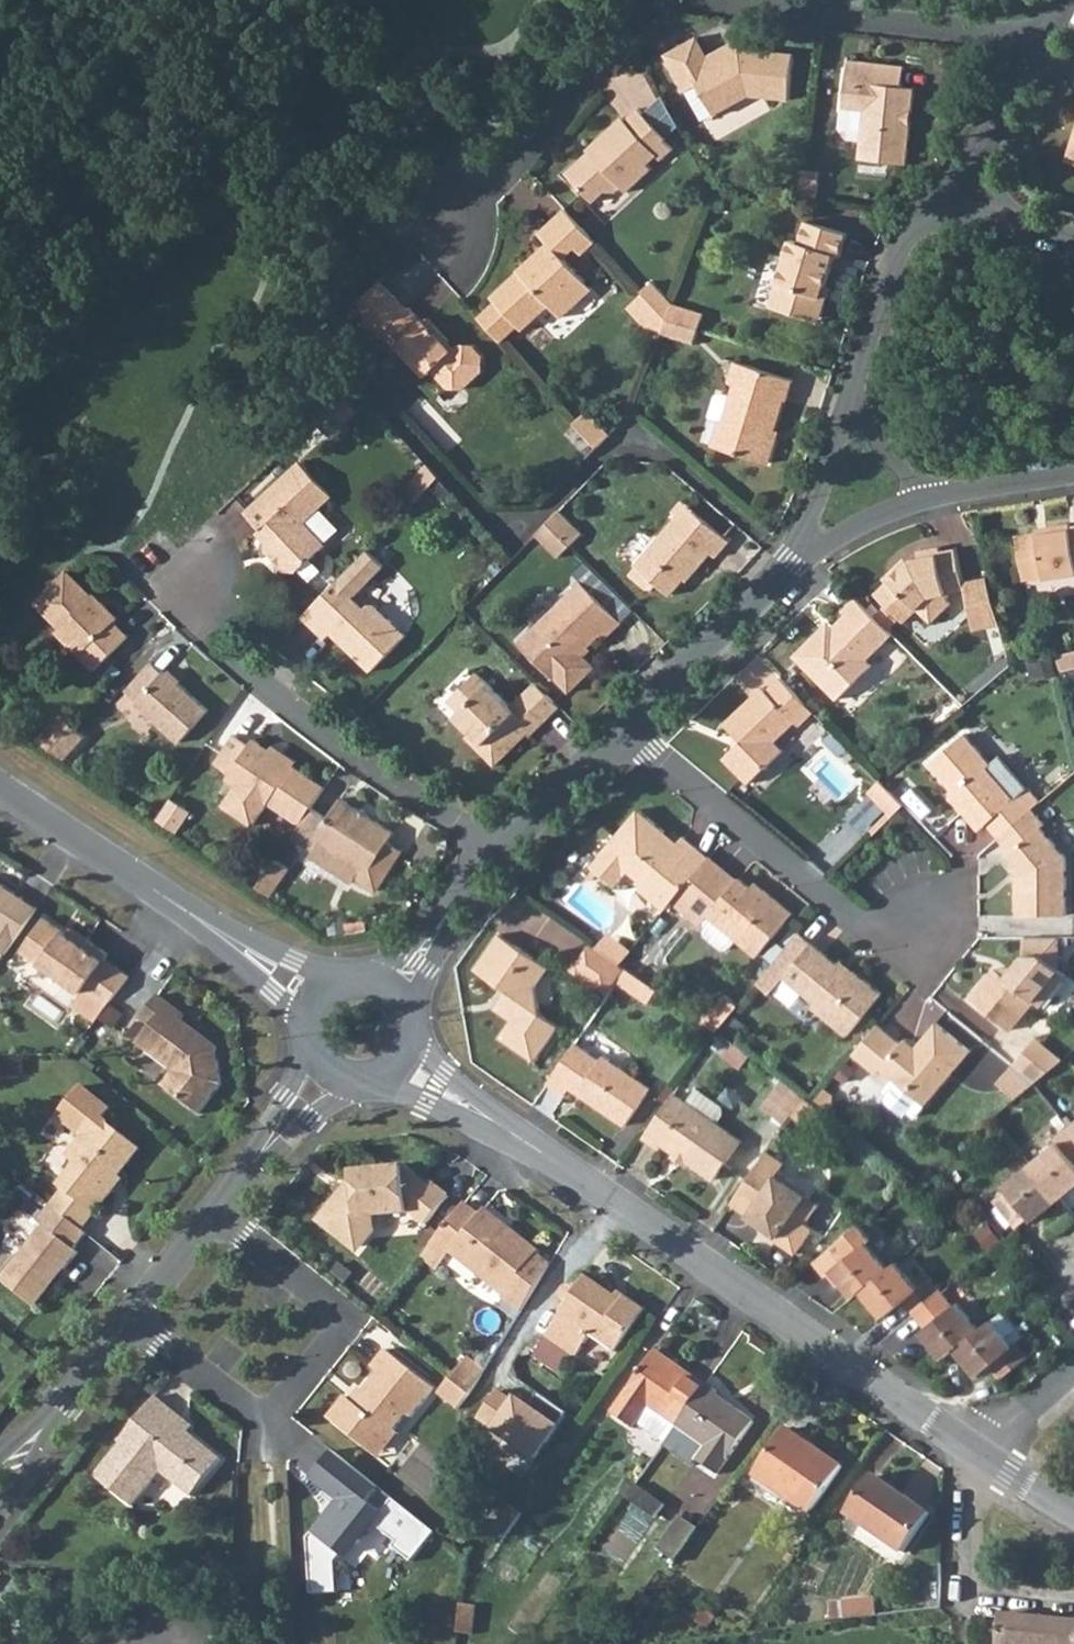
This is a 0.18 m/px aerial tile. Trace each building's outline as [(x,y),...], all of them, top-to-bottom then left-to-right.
[(721,46),(706,54),(696,37),(663,55),(683,92),(697,84),(713,114),(746,96),(787,101),(792,54),(737,47),(725,54),(721,46)] [(840,109),(850,110),(856,105),(862,111),(856,160),(904,167),(909,125),(905,125),(906,114),(911,114),(913,89),(900,88),(902,68),(846,61),(840,109)] [(567,172),(594,201),(605,191),(615,192),(621,188),(627,192),(650,170),(645,165),(655,155),(661,161),(672,150),(662,140),(665,138),(638,109),(626,121),(622,117),(586,150),(592,155),(587,160),(581,159),(567,172)] [(1073,166),(1073,127),(1063,162),(1073,166)] [(818,171),(803,170),(799,202),(815,203),(818,171)] [(480,318),(502,343),(519,327),(523,332),(550,306),(562,319),(593,289),(565,260),(576,248),(583,256),(597,243),(565,208),(538,233),(547,243),(539,251),(541,255),(528,267),(524,265),(518,270),(520,273),(492,299),(496,303),(480,318)] [(767,305),(807,319),(815,297),(818,297),(833,254),(838,256),(845,234),(805,221),(798,242),(790,240),(776,283),(775,283),(767,305)] [(379,332),(393,347),(396,345),(424,374),(429,370),(445,387),(462,388),(480,372),(481,355),(471,343),(457,343),(450,350),(443,343),(446,340),(427,320),(424,322),(421,319),(419,320),(406,307),(405,308),(380,282),(359,302),(364,322),(376,335),(379,332)] [(654,285),(644,295),(666,319),(672,304),(654,285)] [(666,319),(698,329),(702,314),(672,304),(666,319)] [(662,331),(694,341),(698,329),(666,319),(662,331)] [(710,446),(767,464),(775,440),(765,437),(768,427),(771,428),(782,398),(785,399),(791,378),(735,360),(728,381),(736,384),(732,396),(722,422),(719,421),(710,446)] [(719,421),(722,422),(732,396),(720,392),(714,395),(707,416),(719,421)] [(575,421),(598,446),(609,434),(587,410),(575,421)] [(247,513),(263,531),(267,528),(274,535),(270,538),(270,551),(289,571),(301,571),(328,544),(307,522),(333,496),(301,461),(247,513)] [(408,482),(421,494),(438,477),(426,464),(408,482)] [(416,500),(421,494),(408,482),(402,488),(416,500)] [(633,563),(636,565),(628,574),(643,587),(651,586),(655,583),(666,594),(687,572),(689,575),(708,554),(713,558),(729,541),(693,509),(683,519),(677,515),(654,540),(633,563)] [(547,523),(570,546),(582,535),(557,512),(547,523)] [(535,535),(559,557),(570,546),(547,523),(535,535)] [(1022,580),(1043,577),(1044,579),(1073,575),(1073,528),(1070,529),(1070,525),(1049,528),(1050,534),(1038,535),(1038,532),(1016,535),(1022,580)] [(875,595),(905,626),(919,612),(932,623),(950,605),(949,595),(965,591),(956,547),(942,551),(940,546),(919,551),(920,558),(910,560),(899,570),(903,573),(892,584),(889,581),(875,595)] [(303,617),(325,638),(334,629),(343,638),(340,643),(369,670),(405,633),(371,601),(365,607),(353,594),(383,564),(370,550),(303,617)] [(35,599),(60,626),(56,630),(93,669),(127,636),(112,621),(118,616),(100,598),(96,603),(90,596),(92,594),(67,569),(55,580),(41,593),(35,599)] [(520,643),(556,680),(558,678),(572,691),(596,667),(582,653),(601,634),(606,638),(621,622),(582,582),(520,643)] [(821,629),(793,657),(837,702),(872,667),(866,662),(894,635),(857,598),(842,613),(846,617),(834,628),(827,635),(821,629)] [(1061,670),(1073,667),(1073,650),(1057,654),(1061,670)] [(125,692),(136,702),(134,705),(178,743),(208,711),(164,671),(162,673),(150,663),(125,692)] [(455,692),(467,705),(461,710),(456,715),(473,733),(479,738),(473,745),(493,766),(526,734),(529,737),(559,708),(534,682),(510,705),(475,670),(455,692)] [(780,677),(765,691),(762,688),(725,723),(744,743),(739,749),(735,748),(724,759),(749,785),(783,751),(774,742),(795,722),(799,726),(814,712),(780,677)] [(38,738),(51,748),(73,725),(60,714),(38,738)] [(51,748),(66,758),(87,734),(75,723),(73,725),(51,748)] [(272,749),(254,737),(250,743),(233,732),(214,762),(230,773),(227,778),(237,784),(223,804),(254,825),(267,805),(270,800),(302,822),(314,806),(327,786),(295,765),(293,766),(270,751),(272,749)] [(985,823),(998,837),(1029,810),(1030,810),(1040,801),(1027,786),(1013,798),(984,766),(988,762),(961,733),(927,764),(948,788),(949,795),(962,811),(966,809),(981,827),(985,823)] [(870,794),(892,817),(903,805),(882,782),(870,794)] [(322,841),(364,869),(358,877),(379,890),(405,851),(390,842),(396,832),(345,797),(331,818),(314,806),(302,822),(294,835),(315,849),(322,841)] [(190,812),(170,798),(157,818),(177,832),(190,812)] [(659,904),(670,890),(677,896),(710,857),(683,836),(676,846),(663,835),(666,830),(639,808),(600,854),(602,856),(593,867),(618,887),(632,870),(647,883),(641,890),(659,904)] [(962,811),(978,829),(981,827),(966,809),(962,811)] [(998,837),(1010,851),(1007,853),(1015,862),(1021,871),(1022,883),(1016,884),(1016,915),(1065,914),(1065,855),(1039,827),(1044,823),(1033,811),(1030,810),(1029,810),(998,837)] [(313,854),(355,882),(358,877),(364,869),(322,841),(315,849),(313,854)] [(723,949),(729,948),(737,939),(757,956),(792,914),(762,889),(759,894),(740,877),(737,880),(710,857),(677,896),(672,902),(701,926),(709,916),(712,919),(704,928),(705,934),(723,949)] [(260,886),(273,895),(292,868),(278,859),(260,886)] [(1015,862),(1011,866),(1016,873),(1016,884),(1022,883),(1021,871),(1015,862)] [(42,905),(0,879),(0,946),(9,953),(42,905)] [(659,904),(666,910),(672,902),(677,896),(670,890),(659,904)] [(94,1023),(127,977),(103,958),(107,954),(86,938),(82,944),(66,932),(44,916),(20,949),(39,962),(39,961),(80,992),(71,1005),(94,1023)] [(70,927),(66,932),(82,944),(86,938),(70,927)] [(612,932),(600,948),(602,950),(622,963),(633,950),(612,932)] [(800,932),(758,982),(771,993),(786,976),(816,1001),(813,1004),(849,1034),(884,993),(855,969),(851,974),(800,932)] [(508,989),(515,1018),(514,1018),(501,1037),(535,1061),(560,1027),(544,1016),(536,987),(549,967),(501,935),(475,970),(492,982),(500,980),(507,984),(508,989)] [(1024,938),(1024,956),(1005,978),(995,970),(970,999),(1007,1030),(1032,1000),(1039,1005),(1063,975),(1051,965),(1057,957),(1058,938),(1024,938)] [(600,948),(593,943),(575,969),(611,993),(619,981),(628,968),(622,963),(602,950),(600,948)] [(658,988),(628,968),(619,981),(649,1002),(658,988)] [(705,1020),(718,1030),(740,1003),(728,993),(705,1020)] [(183,1015),(156,995),(138,1019),(149,1027),(136,1044),(171,1071),(160,1086),(197,1114),(219,1084),(214,1046),(179,1019),(183,1015)] [(854,1053),(877,1072),(881,1068),(894,1078),(908,1089),(912,1085),(929,1100),(970,1050),(938,1023),(918,1047),(915,1049),(905,1041),(902,1043),(879,1024),(854,1053)] [(1035,1039),(1023,1052),(1047,1072),(1061,1061),(1035,1039)] [(549,1082),(568,1095),(577,1082),(584,1087),(587,1097),(628,1125),(653,1087),(606,1055),(603,1060),(577,1042),(549,1082)] [(1012,1066),(1033,1084),(1035,1083),(1041,1077),(1047,1072),(1023,1052),(1012,1066)] [(1033,1084),(1012,1066),(998,1083),(1015,1099),(1033,1084)] [(916,1115),(929,1100),(912,1085),(908,1089),(894,1078),(884,1089),(891,1094),(887,1099),(906,1114),(909,1110),(916,1115)] [(759,1108),(779,1121),(797,1095),(780,1082),(759,1108)] [(110,1110),(79,1086),(60,1111),(61,1121),(81,1137),(65,1156),(75,1164),(61,1181),(63,1190),(92,1214),(112,1190),(108,1187),(139,1149),(102,1119),(110,1110)] [(688,1102),(718,1122),(725,1112),(721,1104),(698,1088),(688,1102)] [(646,1134),(664,1146),(667,1141),(679,1151),(688,1156),(716,1175),(742,1138),(718,1122),(688,1102),(675,1092),(646,1134)] [(1061,1197),(1073,1186),(1073,1131),(1069,1124),(1053,1136),(1057,1141),(1031,1162),(1061,1197)] [(770,1149),(733,1202),(764,1224),(772,1229),(773,1228),(779,1231),(775,1237),(796,1252),(814,1226),(806,1221),(820,1200),(799,1187),(797,1178),(780,1167),(785,1159),(770,1149)] [(679,1151),(676,1155),(685,1161),(688,1156),(679,1151)] [(1031,1162),(1004,1184),(1007,1188),(993,1199),(1015,1226),(1030,1215),(1033,1219),(1061,1197),(1031,1162)] [(349,1245),(359,1244),(371,1229),(368,1212),(404,1209),(404,1206),(422,1220),(444,1192),(427,1178),(423,1183),(394,1170),(350,1174),(350,1178),(352,1186),(339,1201),(335,1198),(317,1220),(349,1245)] [(335,1198),(339,1201),(352,1186),(350,1178),(335,1198)] [(63,1190),(50,1205),(70,1221),(80,1229),(92,1214),(63,1190)] [(460,1199),(426,1242),(442,1255),(447,1249),(500,1291),(498,1292),(517,1308),(546,1261),(532,1250),(533,1247),(504,1224),(500,1228),(493,1223),(496,1218),(480,1205),(475,1211),(460,1199)] [(80,1229),(70,1221),(50,1205),(39,1220),(43,1224),(0,1275),(0,1278),(32,1305),(55,1277),(51,1274),(58,1266),(62,1270),(76,1252),(72,1249),(85,1233),(80,1229)] [(493,1223),(500,1228),(504,1224),(496,1218),(493,1223)] [(835,1244),(847,1260),(836,1268),(844,1279),(857,1295),(865,1290),(891,1268),(870,1241),(874,1238),(862,1223),(835,1244)] [(762,1228),(775,1237),(779,1231),(773,1228),(772,1229),(764,1224),(762,1228)] [(835,1244),(816,1259),(828,1274),(831,1271),(841,1282),(844,1279),(836,1268),(847,1260),(835,1244)] [(865,1290),(886,1315),(905,1301),(916,1314),(944,1291),(933,1276),(920,1286),(900,1261),(891,1268),(865,1290)] [(544,1335),(570,1353),(573,1355),(590,1332),(615,1349),(643,1309),(624,1295),(621,1299),(586,1276),(576,1290),(572,1286),(568,1285),(565,1286),(563,1289),(562,1293),(563,1297),(568,1300),(544,1335)] [(916,1314),(928,1328),(924,1331),(946,1357),(957,1348),(981,1329),(959,1302),(955,1305),(944,1291),(916,1314)] [(957,1348),(979,1374),(990,1366),(1001,1379),(1029,1357),(1017,1342),(1012,1345),(991,1320),(981,1329),(957,1348)] [(544,1335),(532,1354),(556,1372),(570,1353),(544,1335)] [(409,1414),(432,1386),(383,1347),(370,1364),(376,1370),(360,1390),(362,1392),(354,1403),(347,1397),(343,1394),(325,1415),(366,1449),(385,1428),(393,1426),(405,1411),(409,1414)] [(639,1420),(648,1406),(676,1425),(706,1383),(656,1350),(614,1410),(635,1426),(639,1420)] [(447,1377),(467,1393),(477,1376),(459,1362),(447,1377)] [(447,1377),(446,1376),(435,1391),(455,1407),(467,1393),(447,1377)] [(663,1443),(692,1464),(697,1458),(716,1472),(753,1420),(718,1395),(721,1393),(706,1383),(676,1425),(667,1438),(663,1443)] [(360,1390),(356,1387),(347,1397),(354,1403),(362,1392),(360,1390)] [(502,1389),(479,1421),(536,1461),(569,1414),(539,1394),(531,1403),(520,1395),(520,1399),(502,1389)] [(179,1417),(154,1396),(119,1439),(121,1441),(93,1476),(130,1506),(158,1471),(189,1496),(219,1460),(187,1433),(174,1423),(179,1417)] [(639,1420),(667,1438),(676,1425),(648,1406),(639,1420)] [(174,1423),(187,1433),(191,1427),(179,1417),(174,1423)] [(366,1449),(376,1457),(397,1430),(393,1426),(385,1428),(366,1449)] [(755,1476),(809,1514),(842,1465),(789,1428),(755,1476)] [(333,1447),(311,1475),(327,1488),(323,1492),(334,1501),(308,1535),(311,1590),(337,1588),(335,1558),(352,1537),(357,1540),(373,1519),(397,1538),(393,1543),(412,1558),(435,1529),(394,1496),(383,1510),(368,1498),(379,1484),(333,1447)] [(848,1515),(902,1553),(930,1512),(876,1475),(848,1515)] [(522,1512),(510,1503),(493,1527),(505,1535),(522,1512)] [(656,1547),(672,1559),(695,1527),(679,1514),(656,1547)] [(526,1544),(536,1552),(542,1544),(532,1536),(526,1544)] [(846,1618),(856,1617),(877,1614),(875,1596),(844,1599),(846,1618)] [(460,1629),(474,1631),(477,1602),(464,1600),(460,1629)] [(1040,1615),(1000,1610),(999,1618),(996,1643),(1073,1643),(1073,1618),(1040,1615)]
